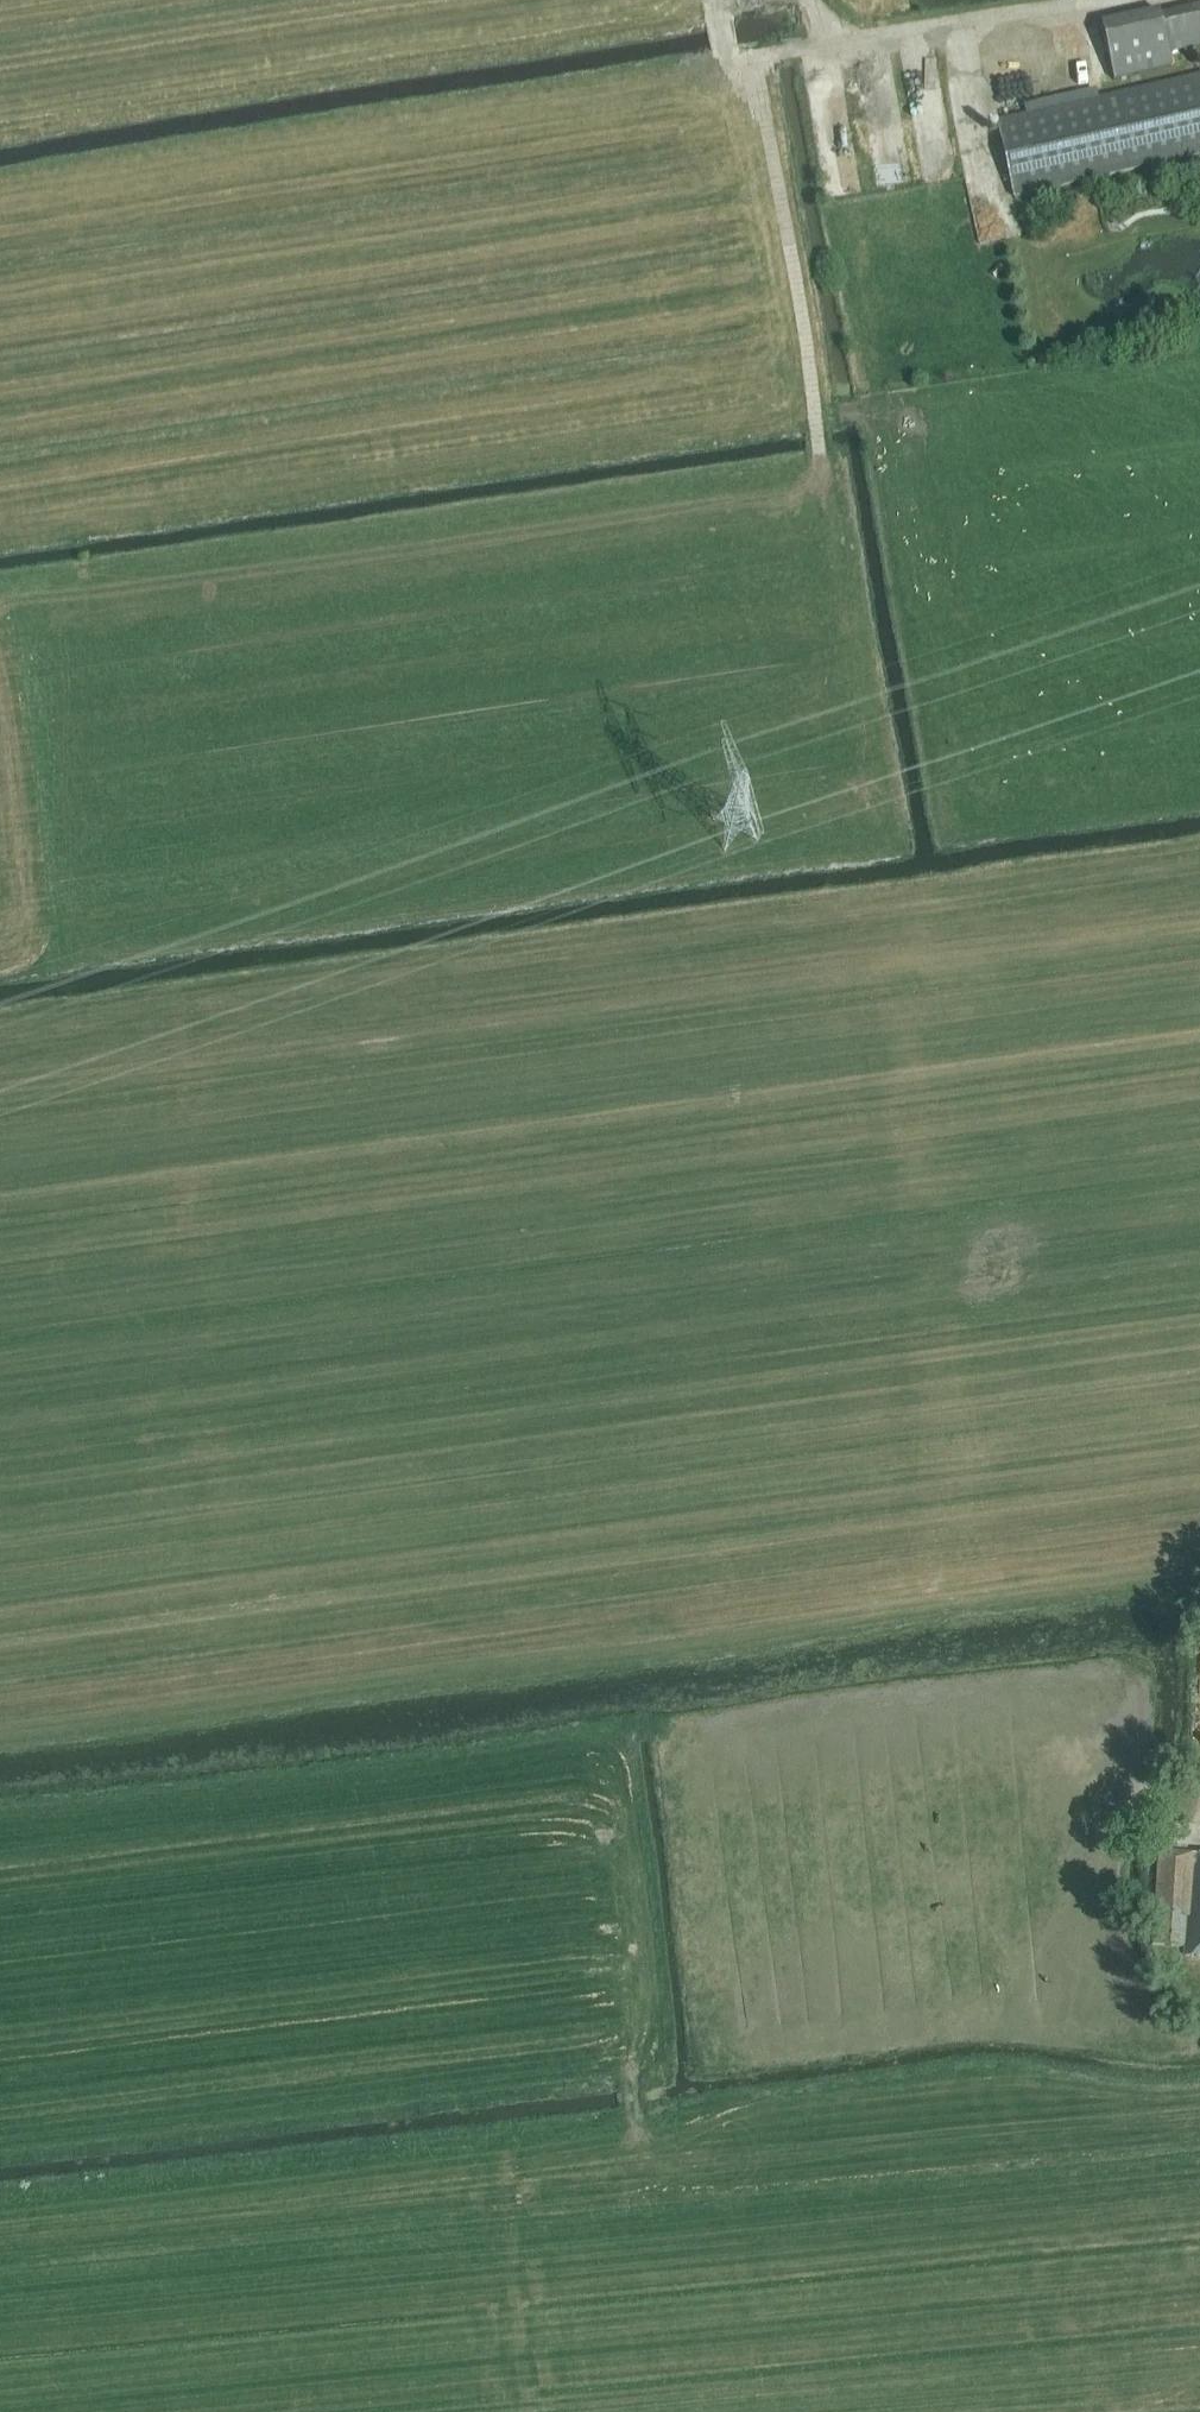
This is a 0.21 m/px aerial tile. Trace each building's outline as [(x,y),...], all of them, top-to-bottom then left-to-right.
[(1099,23),(1112,80),(1168,67),(1165,53),(1199,45),(1199,5),(1158,15),(1157,10),(1099,23)] [(1199,154),(1199,72),(994,119),(1012,197),(1199,154)] [(1172,1849),(1173,1822),(1155,1821),(1153,1847),(1159,1848),(1150,1939),(1181,1942),(1184,1915),(1187,1915),(1184,1951),(1199,1953),(1199,1851),(1172,1849)]
